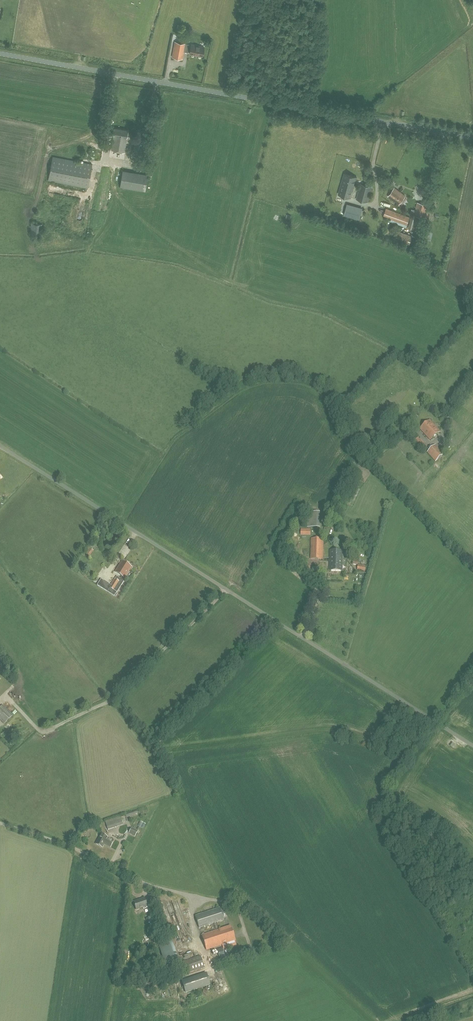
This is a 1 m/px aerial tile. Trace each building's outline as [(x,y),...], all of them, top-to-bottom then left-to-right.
[(182,59),(184,52),(185,44),(175,42),(172,57),(182,59)] [(189,53),(202,56),(204,47),(191,44),(189,53)] [(113,135),(110,157),(123,159),(127,137),(126,137),(127,131),(114,129),(113,135)] [(134,140),(133,150),(143,151),(144,142),(134,140)] [(53,156),(48,180),(88,187),(92,164),(53,156)] [(123,170),(120,186),(145,190),(148,174),(123,170)] [(338,194),(351,198),(357,177),(344,173),(338,194)] [(360,184),(356,199),(368,202),(372,187),(360,184)] [(407,198),(405,196),(405,195),(394,188),(388,196),(399,204),(400,203),(402,205),(407,198)] [(415,215),(425,217),(428,205),(418,202),(415,215)] [(347,204),(344,215),(359,219),(363,208),(347,204)] [(407,226),(409,218),(410,217),(404,215),(386,208),(383,217),(400,223),(399,224),(407,226)] [(414,228),(421,230),(424,219),(412,215),(408,228),(414,229),(414,228)] [(31,223),(30,235),(42,235),(42,224),(31,223)] [(398,230),(395,241),(409,246),(412,235),(398,230)] [(423,233),(421,233),(416,232),(415,243),(422,244),(423,233)] [(430,420),(420,429),(430,440),(440,431),(430,420)] [(436,461),(444,454),(436,445),(427,452),(436,461)] [(310,512),(310,527),(322,528),(323,512),(310,512)] [(323,539),(311,538),(311,559),(323,559),(323,539)] [(331,551),(330,560),(343,561),(343,551),(331,551)] [(342,571),(343,561),(330,560),(330,570),(342,571)] [(115,572),(122,576),(120,578),(117,576),(115,579),(114,578),(110,585),(109,584),(109,583),(104,580),(104,581),(101,579),(97,585),(114,596),(117,593),(126,579),(124,578),(131,567),(122,561),(115,572)] [(13,697),(19,692),(16,688),(10,693),(13,697)] [(0,708),(0,719),(4,724),(13,715),(3,705),(0,708)] [(123,824),(120,815),(105,820),(108,829),(123,824)] [(113,840),(112,840),(105,836),(106,836),(100,833),(95,843),(101,847),(103,843),(109,847),(113,840)] [(136,909),(147,906),(144,898),(134,902),(136,909)] [(220,908),(206,913),(196,916),(199,928),(224,920),(220,908)] [(221,921),(214,924),(214,923),(207,925),(208,930),(212,929),(211,927),(217,926),(217,927),(222,926),(221,921)] [(219,930),(202,935),(207,950),(235,940),(231,926),(219,930)] [(222,948),(217,950),(220,959),(225,957),(222,948)] [(204,967),(200,956),(183,962),(187,973),(204,967)] [(186,992),(210,984),(206,973),(182,981),(186,992)]
